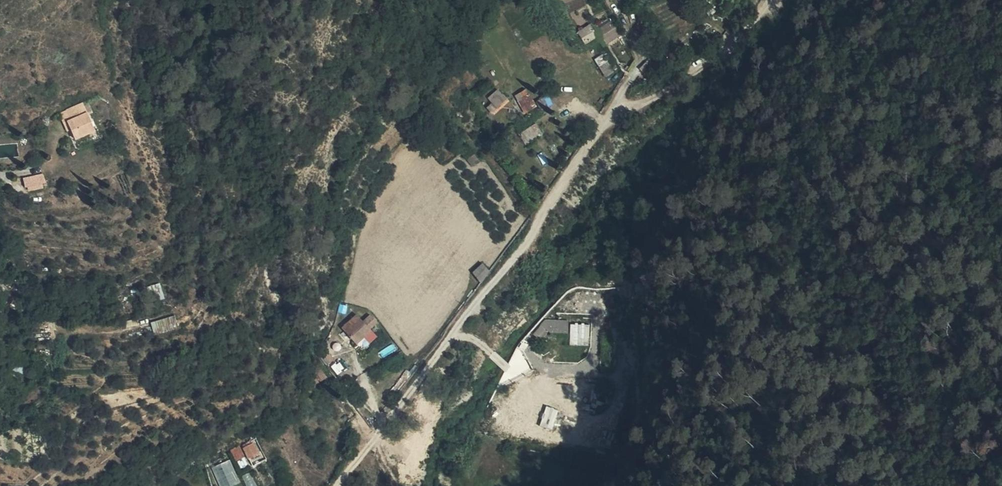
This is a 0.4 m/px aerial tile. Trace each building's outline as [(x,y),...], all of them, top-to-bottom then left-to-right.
[(612,20),(599,28),(608,43),(621,36),(612,20)] [(578,30),(586,43),(598,36),(591,23),(578,30)] [(594,65),(602,61),(597,53),(590,58),(594,65)] [(608,72),(602,61),(594,65),(601,76),(608,72)] [(501,89),(485,103),(494,113),(510,100),(501,89)] [(522,92),(516,95),(523,109),(530,105),(522,92)] [(559,98),(564,105),(572,99),(567,92),(559,98)] [(523,109),(516,95),(513,97),(521,110),(523,109)] [(543,104),(537,95),(531,99),(536,108),(543,104)] [(572,99),(564,105),(568,111),(576,105),(572,99)] [(66,120),(85,112),(82,105),(61,115),(64,121),(66,120)] [(93,129),(85,112),(66,120),(74,138),(93,129)] [(536,122),(519,133),(526,143),(543,133),(536,122)] [(24,175),(26,189),(46,187),(44,173),(24,175)] [(479,279),(484,272),(474,261),(471,266),(479,279)] [(466,273),(475,284),(479,279),(471,266),(466,273)] [(337,329),(350,344),(374,324),(368,317),(360,324),(353,316),(337,329)] [(571,344),(590,344),(590,322),(571,322),(571,344)] [(164,336),(161,323),(137,329),(141,342),(164,336)] [(322,380),(315,369),(305,376),(313,386),(322,380)] [(547,406),(542,424),(553,427),(558,409),(547,406)] [(246,443),(237,448),(243,459),(252,454),(246,443)] [(240,483),(233,459),(214,464),(220,485),(231,485),(240,483)]
